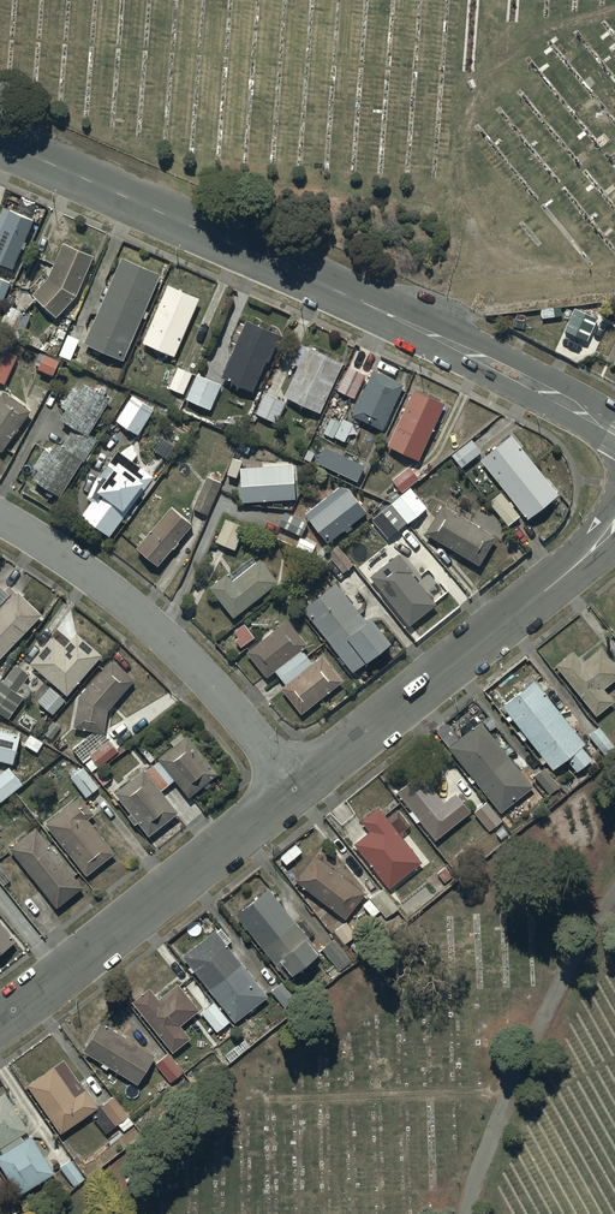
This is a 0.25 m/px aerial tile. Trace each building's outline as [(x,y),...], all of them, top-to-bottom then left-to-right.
[(3,211),(0,217),(0,267),(11,272),(20,252),(22,253),(25,246),(23,245),(33,224),(3,211)] [(91,260),(62,247),(47,281),(31,299),(56,321),(73,300),(91,260)] [(159,279),(120,262),(83,347),(121,364),(159,279)] [(0,282),(0,304),(1,304),(8,286),(0,282)] [(174,360),(197,302),(166,289),(142,346),(174,360)] [(597,318),(576,307),(564,332),(585,342),(597,318)] [(7,308),(0,324),(0,329),(10,334),(9,337),(18,342),(21,335),(23,335),(30,320),(20,315),(20,314),(7,308)] [(279,339),(246,323),(220,380),(252,395),(266,365),(267,365),(279,339)] [(306,349),(282,399),(318,416),(342,366),(306,349)] [(3,386),(16,359),(0,352),(0,385),(3,386)] [(58,364),(39,356),(34,368),(38,370),(36,373),(52,380),(58,364)] [(353,401),(364,378),(348,370),(337,393),(353,401)] [(183,396),(191,376),(178,371),(169,390),(183,396)] [(372,375),(351,418),(382,433),(402,388),(372,375)] [(197,377),(185,401),(209,412),(220,387),(197,377)] [(87,435),(108,399),(83,383),(77,393),(71,390),(61,406),(67,410),(61,420),(73,428),(60,447),(56,445),(51,452),(46,449),(34,467),(39,470),(33,480),(60,497),(96,440),(87,435)] [(443,407),(412,393),(386,450),(417,464),(443,407)] [(285,405),(265,395),(255,416),(275,426),(285,405)] [(1,455),(29,415),(2,396),(0,399),(0,454),(1,455)] [(131,402),(116,423),(138,438),(152,418),(131,402)] [(340,438),(348,419),(337,415),(329,433),(340,438)] [(512,438),(480,462),(527,524),(558,500),(555,496),(559,493),(548,480),(545,482),(512,438)] [(471,443),(451,458),(461,470),(481,456),(471,443)] [(359,481),(365,465),(325,447),(318,463),(359,481)] [(311,462),(315,453),(309,450),(304,459),(311,462)] [(111,538),(151,480),(118,454),(108,470),(96,481),(86,501),(91,504),(81,520),(111,538)] [(262,470),(239,472),(241,505),(294,502),(292,468),(291,468),(290,464),(286,462),(262,463),(262,470)] [(418,481),(408,469),(392,483),(401,495),(418,481)] [(220,486),(206,479),(192,511),(206,517),(220,486)] [(339,490),(304,518),(326,546),(343,533),(345,535),(350,531),(348,529),(365,516),(348,493),(339,490)] [(410,491),(371,523),(387,542),(426,510),(410,491)] [(520,519),(501,494),(488,504),(507,529),(520,519)] [(441,508),(424,536),(478,569),(495,541),(441,508)] [(190,529),(170,512),(136,552),(156,569),(190,529)] [(284,515),(278,527),(298,537),(304,525),(284,515)] [(225,521),(215,544),(234,553),(244,531),(225,521)] [(398,557),(369,580),(408,629),(435,608),(410,577),(412,575),(398,557)] [(225,577),(208,591),(233,621),(277,586),(259,563),(240,579),(235,572),(227,579),(225,577)] [(367,627),(335,586),(302,612),(352,675),(388,647),(370,624),(367,627)] [(40,618),(17,596),(15,597),(8,590),(4,594),(0,590),(0,660),(40,618)] [(307,648),(287,623),(275,633),(271,629),(247,647),(251,652),(246,656),(266,681),(275,674),(286,688),(280,692),(300,717),(342,685),(322,659),(312,667),(301,653),(307,648)] [(235,643),(240,650),(253,641),(244,628),(234,635),(238,640),(235,643)] [(52,641),(29,666),(66,699),(102,658),(76,636),(63,651),(52,641)] [(573,646),(556,660),(597,711),(614,698),(603,684),(614,674),(614,660),(601,643),(583,658),(573,646)] [(133,684),(110,664),(78,700),(73,730),(103,736),(107,714),(133,684)] [(27,677),(16,668),(2,686),(0,684),(0,717),(6,722),(23,700),(15,694),(27,677)] [(585,739),(535,675),(503,700),(553,765),(567,754),(577,767),(592,755),(582,742),(585,739)] [(37,703),(51,717),(64,703),(49,690),(37,703)] [(448,742),(501,807),(532,783),(481,716),(448,742)] [(586,730),(604,755),(614,747),(614,743),(598,721),(586,730)] [(0,734),(0,764),(12,767),(18,738),(0,734)] [(132,782),(115,796),(131,817),(128,820),(134,828),(136,826),(147,840),(177,816),(159,794),(173,783),(188,801),(218,778),(187,739),(184,741),(180,737),(170,745),(173,750),(157,762),(158,764),(144,775),(139,768),(128,777),(132,782)] [(97,768),(116,754),(108,743),(83,763),(89,771),(96,766),(97,768)] [(560,783),(544,763),(534,771),(550,791),(560,783)] [(397,785),(436,835),(470,807),(456,789),(444,799),(419,767),(397,785)] [(8,770),(0,776),(0,804),(22,787),(8,770)] [(73,784),(85,799),(98,789),(85,774),(73,784)] [(486,799),(474,808),(490,828),(502,818),(486,799)] [(80,800),(45,827),(86,878),(114,856),(87,823),(93,817),(80,800)] [(422,859),(378,804),(362,816),(370,828),(355,840),(390,884),(422,859)] [(34,831),(9,851),(56,911),(82,891),(34,831)] [(331,846),(321,854),(315,849),(295,875),(345,915),(365,889),(332,863),(340,856),(331,846)] [(297,919),(269,883),(236,910),(275,960),(282,953),(292,966),(318,943),(309,934),(314,930),(305,917),(299,917),(297,919)] [(383,885),(371,895),(386,915),(399,905),(383,885)] [(368,948),(346,917),(334,926),(344,940),(347,937),(360,954),(368,948)] [(218,927),(215,925),(183,951),(235,1018),(269,992),(227,941),(232,937),(221,924),(218,927)] [(14,945),(0,927),(0,956),(14,945)] [(334,936),(322,945),(340,968),(352,959),(334,936)] [(282,979),(271,987),(287,1007),(298,999),(282,979)] [(159,995),(150,984),(133,997),(173,1047),(190,1034),(180,1021),(199,1006),(178,980),(159,995)] [(230,1018),(214,999),(202,1009),(217,1028),(230,1018)] [(154,1051),(101,1017),(83,1046),(103,1058),(100,1063),(107,1066),(110,1062),(138,1078),(154,1051)] [(184,1069),(168,1050),(155,1061),(171,1080),(184,1069)] [(74,1093),(53,1062),(28,1079),(61,1129),(99,1103),(86,1084),(74,1093)] [(5,1087),(0,1090),(0,1144),(2,1148),(0,1150),(0,1159),(19,1190),(54,1169),(31,1131),(23,1136),(21,1131),(29,1126),(5,1087)] [(127,1113),(129,1112),(114,1093),(101,1103),(104,1106),(94,1114),(106,1129),(117,1120),(124,1129),(133,1121),(127,1113)] [(70,1157),(60,1164),(74,1184),(85,1177),(70,1157)]
